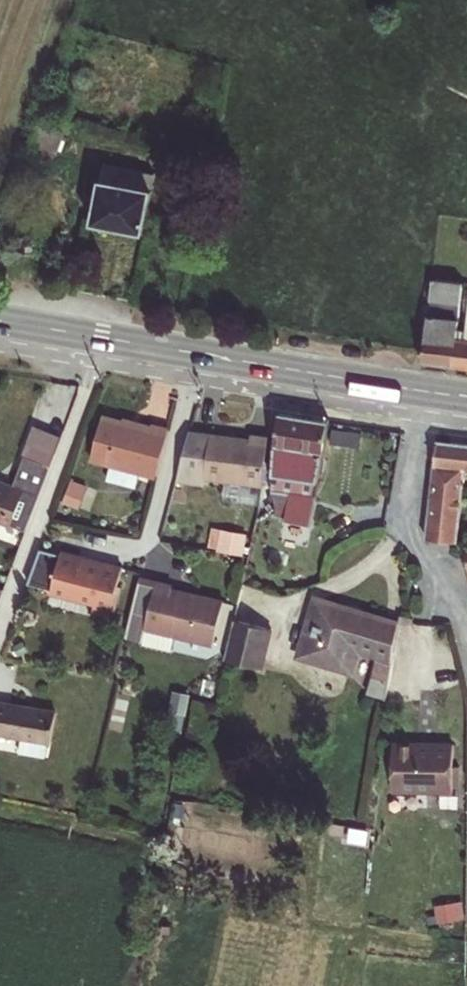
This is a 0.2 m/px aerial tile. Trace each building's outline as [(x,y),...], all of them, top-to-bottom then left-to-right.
[(29,140),(57,150),(67,118),(39,109),(29,140)] [(97,218),(151,227),(163,169),(109,158),(97,218)] [(447,300),(462,302),(465,279),(435,275),(432,298),(447,300)] [(425,359),(453,363),(459,319),(462,302),(447,300),(444,317),(430,315),(426,350),(425,359)] [(459,319),(453,363),(466,365),(466,320),(459,319)] [(333,427),(287,421),(279,474),(277,498),(281,522),(292,524),(292,531),(318,535),(333,427)] [(143,480),(159,485),(173,438),(156,433),(155,437),(107,424),(94,467),(114,472),(111,484),(140,490),(143,480)] [(41,435),(29,464),(54,473),(66,444),(41,435)] [(180,495),(208,498),(210,489),(216,447),(195,444),(180,495)] [(267,497),(274,450),(257,448),(257,451),(216,447),(210,489),(267,497)] [(431,543),(461,547),(466,496),(466,450),(442,447),(431,543)] [(0,484),(0,523),(6,526),(32,535),(54,473),(29,464),(19,492),(0,484)] [(83,503),(87,481),(72,478),(68,500),(83,503)] [(110,487),(138,495),(140,490),(111,484),(110,487)] [(213,526),(211,547),(247,551),(250,529),(213,526)] [(128,573),(66,557),(65,560),(45,555),(33,587),(56,593),(54,599),(99,609),(98,616),(116,620),(128,573)] [(219,648),(228,606),(177,595),(179,588),(146,581),(132,640),(148,644),(150,634),(219,648)] [(290,630),(295,609),(244,599),(239,620),(290,630)] [(393,704),(398,674),(407,624),(393,621),(392,624),(377,621),(326,609),(315,655),(312,667),(366,680),(371,658),(389,662),(387,671),(382,702),(393,704)] [(235,635),(226,675),(264,684),(273,644),(235,635)] [(0,710),(0,742),(53,751),(58,720),(0,710)] [(458,792),(459,744),(438,744),(438,748),(426,748),(426,743),(399,743),(398,790),(458,792)] [(439,904),(442,920),(466,914),(463,899),(439,904)]
